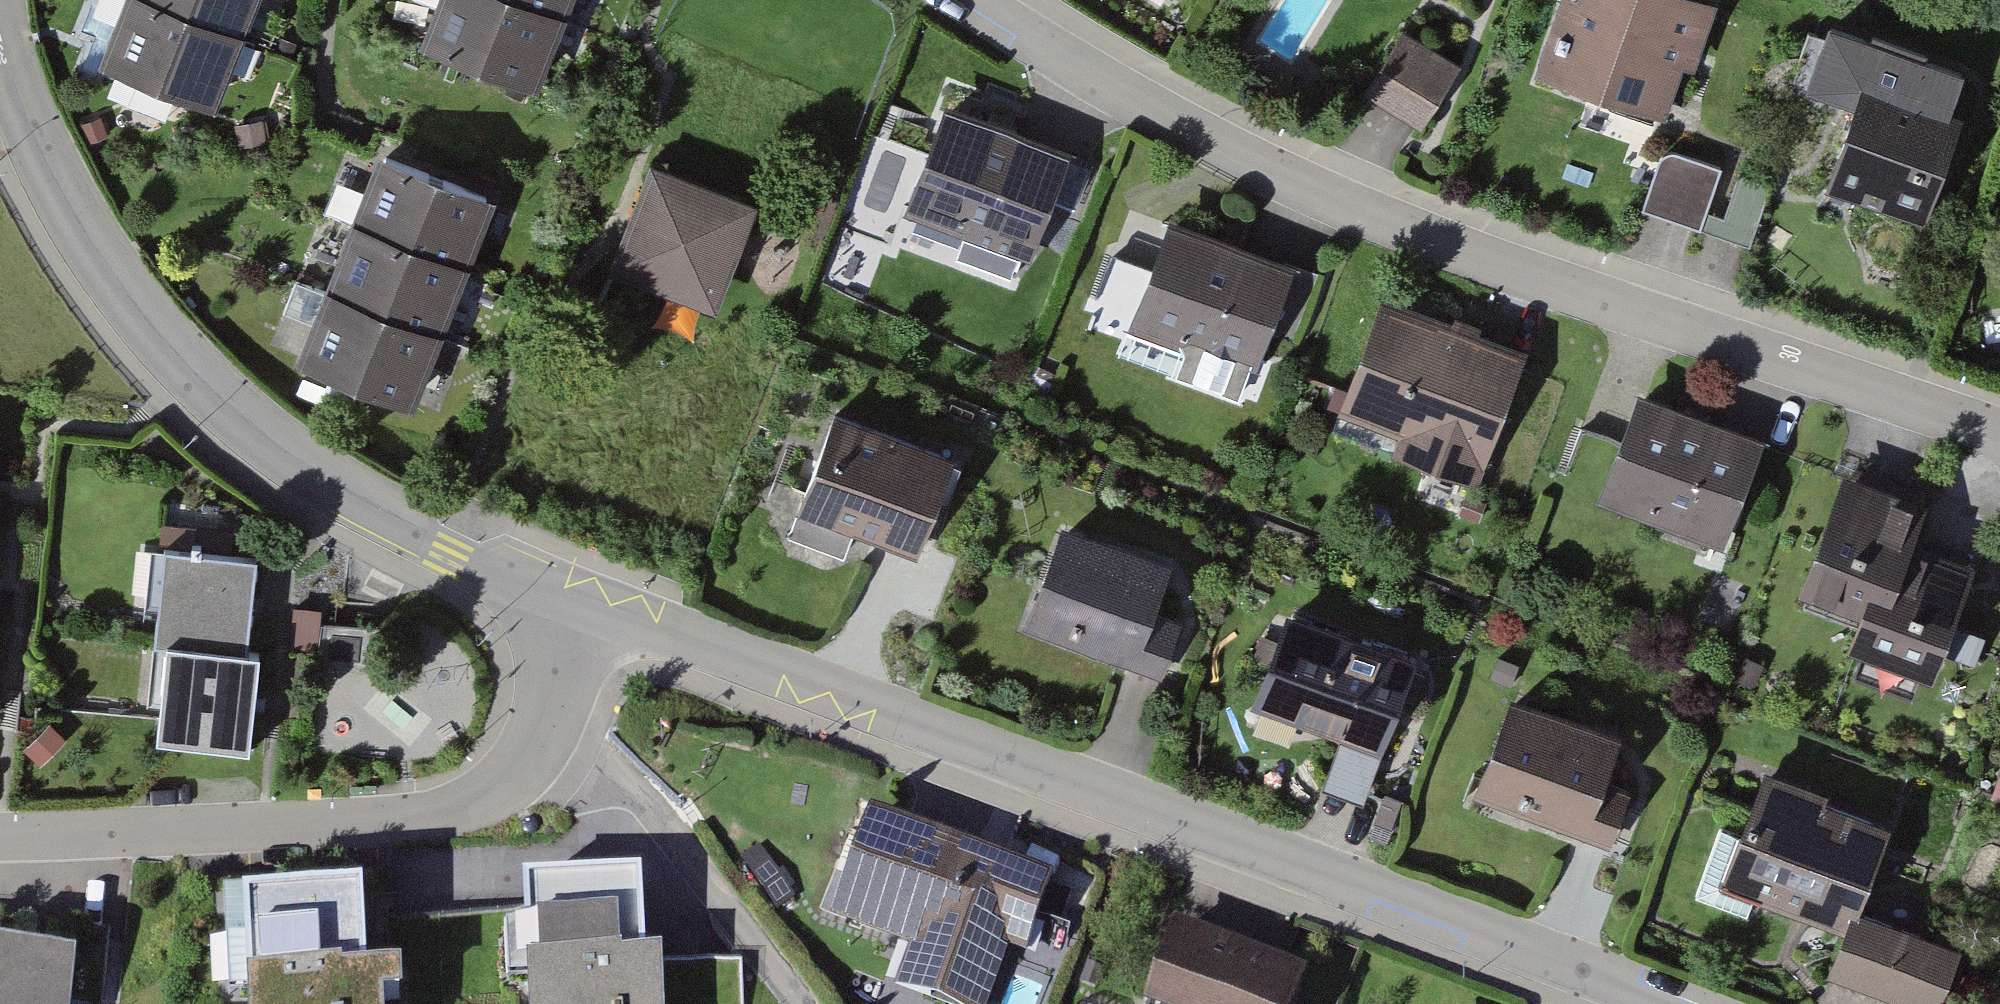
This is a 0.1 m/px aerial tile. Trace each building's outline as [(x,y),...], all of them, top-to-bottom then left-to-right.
[(121,0),(113,0),(89,67),(214,110),(238,41),(121,0)] [(235,38),(248,0),(126,0),(235,38)] [(413,42),(538,85),(562,16),(517,0),(428,0),(413,42)] [(562,16),(570,18),(576,0),(517,0),(562,16)] [(1684,0),(1549,0),(1523,83),(1654,123),(1669,72),(1681,75),(1702,6),(1684,0)] [(1461,67),(1404,33),(1365,97),(1422,132),(1461,67)] [(1944,119),(1847,91),(1816,198),(1914,225),(1944,119)] [(1062,152),(929,109),(892,223),(1025,266),(1062,152)] [(105,115),(80,123),(88,145),(112,137),(105,115)] [(262,123),(235,128),(239,149),(266,145),(262,123)] [(1721,172),(1664,153),(1644,213),(1701,232),(1707,214),(1721,172)] [(489,198),(365,154),(340,224),(465,267),(489,198)] [(756,203),(652,159),(606,269),(716,311),(756,203)] [(1283,263),(1154,222),(1119,329),(1248,370),(1283,263)] [(464,268),(340,224),(315,294),(440,338),(464,268)] [(439,337),(314,294),(290,364),(414,407),(439,337)] [(1517,353),(1370,303),(1331,417),(1478,467),(1517,353)] [(1750,440),(1628,395),(1587,506),(1708,551),(1750,440)] [(935,450),(816,415),(785,520),(904,556),(935,450)] [(1910,500),(1829,472),(1785,601),(1834,618),(1822,654),(1917,686),(1959,562),(1896,541),(1910,500)] [(1154,565),(1048,527),(1010,633),(1151,683),(1171,625),(1137,613),(1154,565)] [(237,562),(147,556),(141,651),(153,652),(146,749),(236,754),(243,658),(231,658),(237,562)] [(1402,663),(1273,618),(1239,715),(1369,760),(1402,663)] [(1603,738),(1498,700),(1460,802),(1603,854),(1625,794),(1588,780),(1603,738)] [(66,742),(48,726),(22,753),(39,770),(66,742)] [(1749,773),(1706,895),(1832,940),(1817,981),(1882,1003),(1941,1003),(1958,956),(1848,917),(1882,820),(1749,773)] [(867,809),(833,911),(912,937),(897,981),(966,1003),(992,1003),(1009,951),(1020,954),(1049,868),(867,809)] [(524,878),(527,954),(512,955),(514,1003),(651,1003),(645,872),(524,878)] [(230,889),(237,1003),(404,1003),(401,961),(367,963),(362,881),(230,889)] [(1154,933),(1130,1003),(1280,1003),(1289,979),(1154,933)] [(0,949),(0,1003),(63,1003),(67,955),(0,949)]
